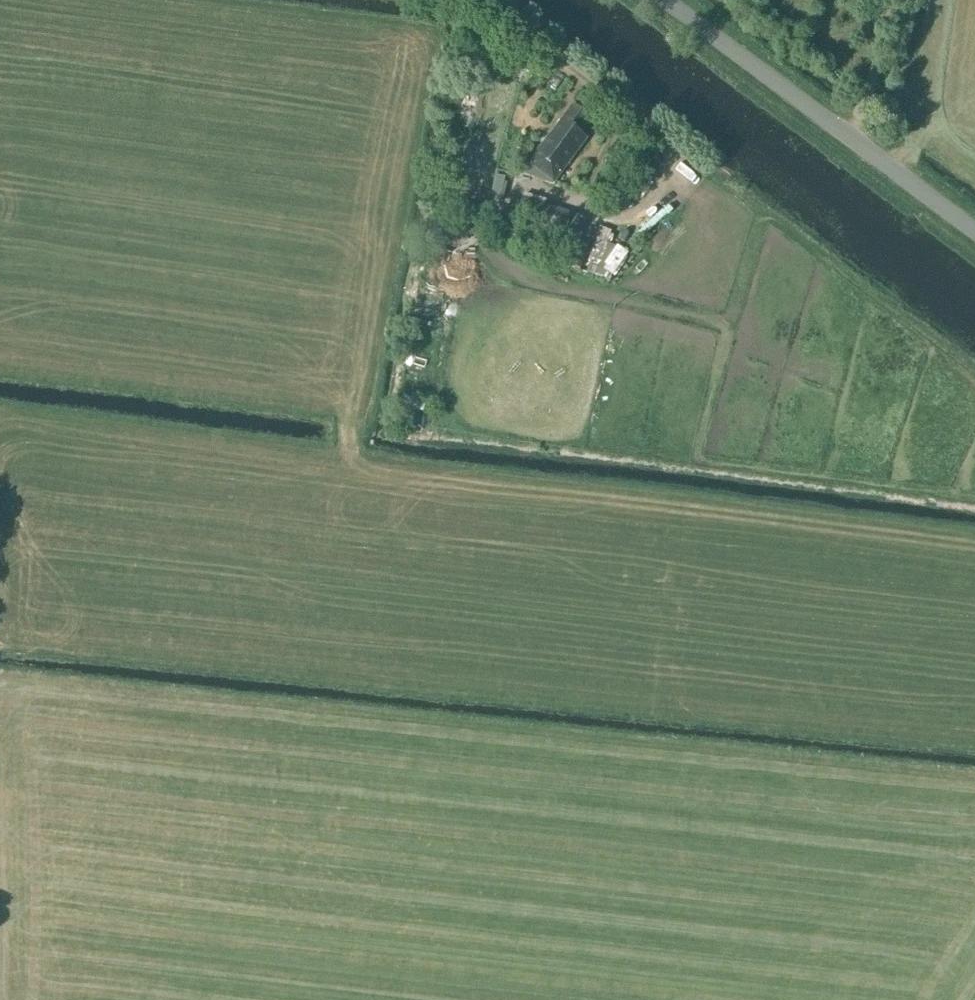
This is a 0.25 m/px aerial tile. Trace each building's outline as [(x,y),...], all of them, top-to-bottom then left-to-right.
[(587,139),(579,133),(588,120),(572,108),(529,167),(554,185),(587,139)] [(498,203),(504,178),(495,176),(489,201),(498,203)] [(572,247),(582,216),(546,206),(547,200),(525,194),(524,198),(523,197),(513,231),(562,246),(562,244),(572,247)] [(505,226),(507,219),(499,216),(496,223),(505,226)] [(600,266),(613,274),(627,251),(614,243),(600,266)]
